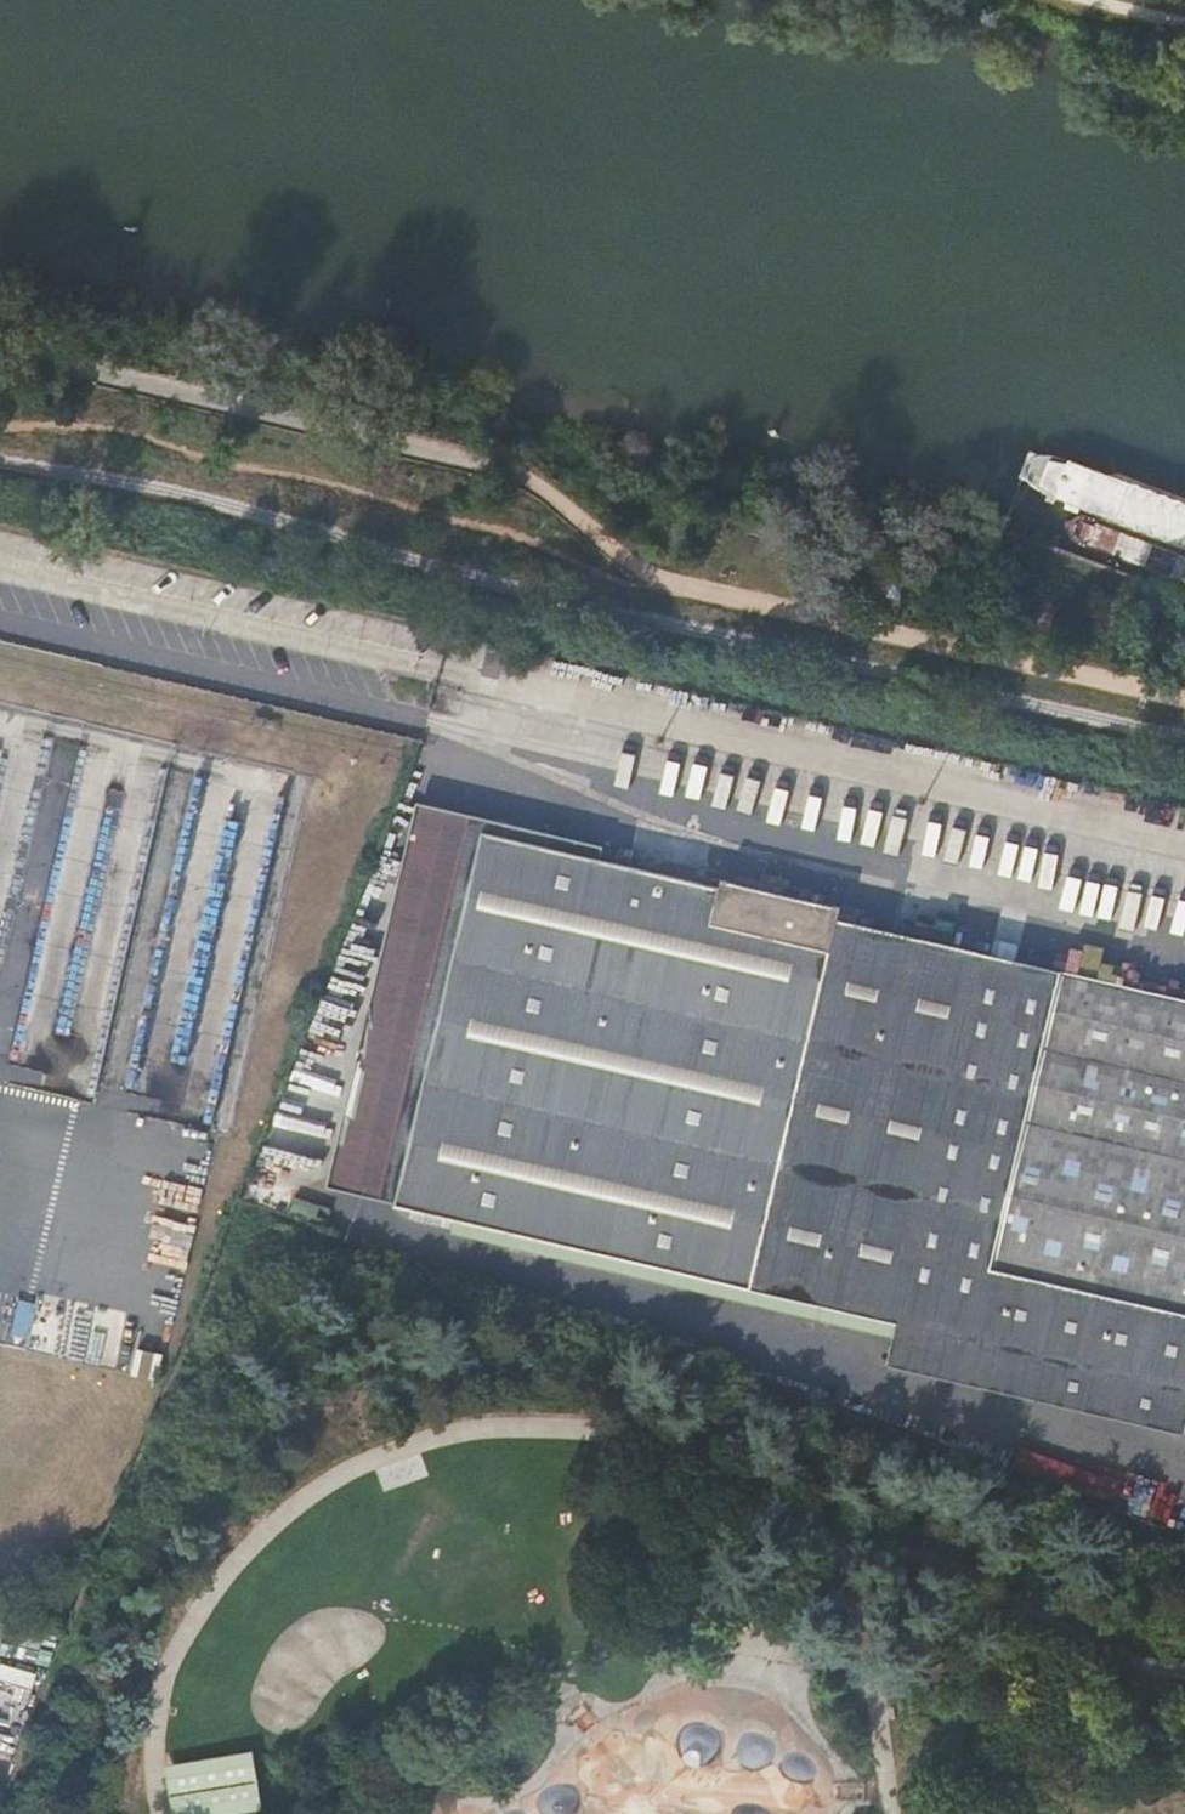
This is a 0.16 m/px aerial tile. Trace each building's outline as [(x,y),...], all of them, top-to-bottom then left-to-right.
[(328,1194),(396,1212),(397,1210),(481,838),(484,824),(416,808),(328,1194)] [(481,838),(597,863),(600,849),(484,824),(481,838)] [(396,1212),(675,1273),(1184,1384),(1184,994),(839,917),(841,907),(721,881),(719,890),(597,863),(481,838),(397,1210),(396,1212)] [(262,1153),(258,1170),(294,1178),(298,1161),(262,1153)] [(135,1349),(130,1375),(157,1380),(162,1354),(135,1349)] [(1105,1492),(1108,1464),(1087,1461),(1084,1489),(1105,1492)] [(944,1663),(927,1671),(933,1684),(951,1676),(944,1663)] [(246,1757),(170,1769),(178,1813),(210,1813),(254,1807),(246,1757)]
